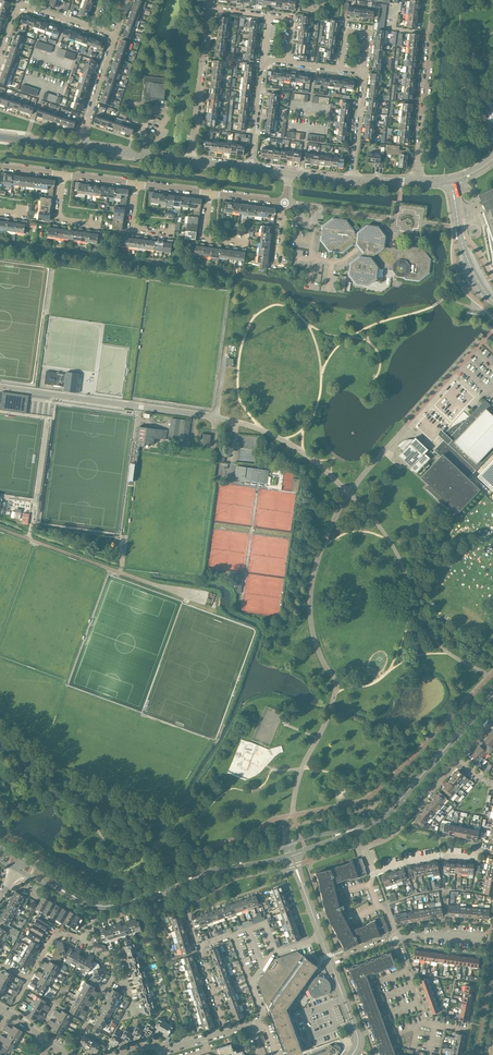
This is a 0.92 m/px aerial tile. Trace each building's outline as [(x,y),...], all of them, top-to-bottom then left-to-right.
[(9,10),(11,6),(9,5),(10,3),(2,0),(0,0),(0,3),(2,3),(1,7),(9,10)] [(84,2),(82,8),(90,11),(92,5),(84,2)] [(353,18),(354,8),(348,7),(348,3),(344,3),(343,11),(347,12),(346,15),(349,16),(349,17),(353,18)] [(133,5),(131,11),(139,14),(141,8),(133,5)] [(9,10),(1,7),(0,10),(0,13),(6,15),(7,13),(8,14),(9,10)] [(90,11),(82,8),(80,15),(88,18),(90,11)] [(367,10),(366,19),(370,20),(370,18),(373,18),(373,16),(377,16),(377,11),(367,10)] [(131,11),(129,17),(136,20),(139,14),(131,11)] [(27,24),(30,16),(26,15),(25,16),(23,15),(21,22),(27,24)] [(27,24),(33,26),(36,19),(33,19),(34,17),(30,16),(27,24)] [(129,17),(127,23),(134,26),(136,20),(129,17)] [(251,18),(250,27),(259,28),(260,24),(258,24),(258,22),(254,21),(255,19),(251,18)] [(328,18),(328,22),(330,22),(330,26),(339,27),(340,24),(338,24),(338,21),(337,21),(337,19),(328,18)] [(33,26),(39,28),(42,21),(36,19),(33,26)] [(39,28),(46,30),(48,23),(42,21),(39,28)] [(48,23),(46,30),(52,33),(55,24),(51,23),(50,24),(48,23)] [(127,23),(125,30),(132,32),(134,26),(127,23)] [(59,25),(55,24),(52,33),(58,35),(61,28),(58,27),(59,25)] [(69,38),(72,30),(68,28),(67,30),(65,29),(63,36),(69,38)] [(69,38),(75,40),(77,33),(75,32),(76,31),(72,30),(69,38)] [(132,32),(125,30),(122,36),(130,39),(132,32)] [(75,40),(81,42),(84,35),(77,33),(75,40)] [(12,40),(21,42),(23,36),(16,34),(15,36),(14,36),(12,40)] [(81,42),(87,44),(90,37),(84,35),(81,42)] [(87,44),(94,46),(96,38),(92,37),(92,38),(90,37),(87,44)] [(96,38),(94,46),(98,48),(96,51),(102,53),(105,45),(101,44),(102,41),(100,41),(100,39),(96,38)] [(119,41),(118,45),(126,48),(129,49),(131,43),(121,39),(121,42),(119,41)] [(19,49),(21,42),(12,40),(11,43),(12,44),(11,46),(19,49)] [(118,50),(117,52),(124,54),(126,48),(118,45),(117,49),(118,50)] [(11,46),(9,53),(16,55),(19,49),(11,46)] [(306,50),(296,48),(296,52),(297,53),(297,55),(300,56),(300,59),(308,60),(308,56),(305,55),(306,50)] [(225,50),(215,49),(214,56),(215,56),(216,57),(217,57),(218,57),(219,56),(222,57),(221,58),(224,58),(225,50)] [(117,52),(115,58),(122,60),(124,54),(117,52)] [(336,54),(326,52),(326,59),(323,58),(323,62),(329,63),(330,60),(333,60),(333,57),(335,58),(336,54)] [(9,53),(7,59),(14,61),(16,55),(9,53)] [(90,58),(89,61),(87,60),(86,61),(85,64),(86,64),(87,65),(96,68),(97,63),(96,63),(97,61),(90,58)] [(115,58),(113,64),(120,67),(124,68),(125,65),(121,64),(122,60),(115,58)] [(7,59),(5,65),(15,68),(17,62),(14,61),(7,59)] [(84,67),(83,70),(92,73),(93,71),(94,72),(96,68),(87,65),(86,64),(85,64),(84,67)] [(113,64),(111,71),(118,73),(120,67),(113,64)] [(5,65),(3,71),(13,74),(15,68),(5,65)] [(82,73),(81,76),(83,77),(90,80),(92,73),(83,70),(82,73)] [(13,74),(3,71),(2,73),(1,73),(0,76),(0,77),(8,80),(10,74),(13,74)] [(111,71),(109,77),(116,79),(118,73),(111,71)] [(166,78),(144,76),(143,84),(146,85),(144,101),(161,103),(161,100),(164,101),(166,78)] [(0,77),(0,84),(6,86),(8,80),(0,77)] [(83,77),(81,83),(88,86),(90,80),(83,77)] [(109,77),(107,83),(116,86),(117,85),(117,83),(117,82),(115,82),(116,79),(109,77)] [(76,89),(79,90),(86,92),(88,86),(81,83),(78,82),(76,89)] [(107,83),(105,89),(115,93),(116,89),(116,87),(116,86),(107,83)] [(103,91),(101,95),(113,99),(115,93),(105,89),(104,91),(103,91)] [(79,90),(77,96),(84,98),(86,92),(79,90)] [(108,104),(108,102),(111,103),(112,102),(113,99),(101,95),(100,99),(101,100),(101,102),(108,104)] [(77,96),(75,102),(83,105),(85,101),(83,100),(84,98),(77,96)] [(7,106),(9,99),(3,97),(0,105),(4,107),(5,105),(7,106)] [(7,106),(13,108),(15,101),(9,99),(7,106)] [(13,108),(19,110),(21,103),(15,101),(13,108)] [(484,111),(489,114),(486,119),(492,123),(492,110),(492,109),(492,103),(490,101),(484,111)] [(82,109),(83,105),(75,102),(73,109),(80,111),(81,108),(82,109)] [(342,102),(341,109),(351,111),(351,106),(350,106),(350,103),(342,102)] [(21,112),(25,113),(27,105),(21,103),(19,110),(21,111),(21,112)] [(34,107),(27,105),(25,113),(29,115),(29,114),(32,114),(34,107)] [(42,119),(44,111),(38,108),(36,116),(38,117),(38,118),(42,119)] [(48,112),(44,111),(42,119),(46,120),(46,119),(48,120),(51,113),(52,110),(49,109),(48,112)] [(57,115),(51,113),(48,120),(54,122),(57,115)] [(54,122),(61,124),(64,114),(61,113),(60,116),(57,115),(54,122)] [(63,126),(67,127),(69,119),(66,118),(67,115),(64,114),(61,124),(63,125),(63,126)] [(92,121),(94,122),(96,123),(96,124),(100,125),(103,117),(95,114),(92,121)] [(104,125),(107,126),(109,119),(103,117),(100,125),(104,127),(104,125)] [(69,119),(67,127),(71,129),(71,127),(73,128),(76,121),(69,119)] [(107,126),(113,128),(115,121),(109,119),(107,126)] [(122,123),(121,123),(119,130),(121,131),(121,132),(125,133),(128,125),(125,124),(126,121),(123,120),(122,123)] [(113,128),(119,130),(121,123),(115,121),(113,128)] [(339,128),(339,129),(347,130),(347,127),(348,127),(349,123),(340,122),(337,122),(337,126),(336,126),(336,128),(339,128)] [(131,126),(128,125),(125,133),(129,135),(129,134),(132,134),(135,125),(131,124),(131,126)] [(399,136),(396,136),(396,144),(399,144),(400,143),(408,144),(409,137),(399,136)] [(259,145),(258,151),(262,152),(261,157),(267,158),(268,149),(269,146),(266,146),(266,148),(262,148),(262,146),(259,145)] [(399,156),(398,167),(406,168),(407,155),(405,155),(405,151),(399,150),(399,146),(387,145),(386,155),(399,156)] [(369,152),(368,163),(376,163),(375,167),(382,168),(384,154),(381,154),(369,152)] [(311,164),(317,165),(319,155),(312,154),(311,164)] [(11,185),(13,175),(5,174),(5,173),(2,172),(1,179),(4,179),(4,184),(11,185)] [(11,185),(18,186),(20,176),(13,175),(11,185)] [(18,186),(26,187),(27,177),(20,176),(18,186)] [(26,187),(33,188),(35,178),(27,177),(26,187)] [(33,188),(41,189),(42,179),(35,178),(33,188)] [(42,179),(41,189),(47,189),(47,188),(47,185),(54,186),(55,180),(42,179)] [(85,194),(86,184),(79,183),(79,182),(75,182),(74,188),(78,189),(77,193),(85,194)] [(85,194),(92,195),(93,185),(86,184),(85,194)] [(92,195),(100,196),(101,186),(93,185),(92,195)] [(100,196),(100,199),(103,199),(103,196),(107,197),(109,187),(101,186),(100,196)] [(107,197),(115,198),(116,188),(109,187),(107,197)] [(121,199),(121,198),(121,195),(127,195),(128,195),(129,189),(116,188),(115,198),(121,199)] [(478,195),(480,200),(484,199),(488,207),(484,208),(486,212),(484,212),(490,228),(488,228),(492,252),(492,188),(478,195)] [(158,203),(159,193),(152,192),(152,191),(149,191),(148,198),(151,198),(151,202),(158,203)] [(158,203),(166,204),(167,194),(159,193),(158,203)] [(166,204),(173,205),(175,195),(167,194),(166,204)] [(173,205),(181,206),(182,196),(175,195),(173,205)] [(181,206),(188,207),(189,197),(182,196),(181,206)] [(41,197),(41,204),(50,206),(51,198),(46,197),(46,198),(41,197)] [(194,208),(194,207),(194,204),(201,205),(202,199),(189,197),(188,207),(194,208)] [(232,213),(234,202),(226,201),(222,200),(221,211),(232,213)] [(232,213),(239,214),(241,203),(234,202),(232,213)] [(239,214),(247,215),(248,204),(241,203),(239,214)] [(41,204),(40,212),(49,213),(50,206),(41,204)] [(247,215),(254,215),(256,205),(248,204),(247,215)] [(254,215),(262,216),(263,206),(256,205),(254,215)] [(124,215),(125,208),(120,207),(114,206),(113,214),(124,215)] [(262,216),(268,217),(268,216),(268,213),(275,214),(276,208),(263,206),(262,216)] [(48,220),(49,213),(40,212),(39,219),(48,220)] [(113,214),(113,221),(123,223),(124,215),(113,214)] [(188,216),(187,223),(197,225),(198,217),(193,216),(188,216)] [(7,230),(9,221),(9,218),(6,218),(6,221),(0,220),(0,223),(0,230),(7,230)] [(319,230),(318,235),(321,236),(321,240),(329,251),(342,252),(352,244),(352,243),(353,243),(353,242),(356,243),(356,244),(364,253),(363,256),(359,256),(350,263),(349,274),(356,284),(365,285),(368,285),(377,278),(378,267),(388,268),(388,267),(393,267),(392,271),(395,273),(397,276),(404,277),(405,279),(419,281),(429,272),(431,259),(423,248),(409,247),(408,248),(403,251),(402,249),(401,249),(396,248),(396,247),(396,245),(391,245),(391,247),(391,248),(384,247),(386,236),(379,227),(367,225),(361,230),(358,233),(358,234),(354,233),(355,232),(354,232),(354,231),(347,220),(333,218),(322,227),(322,231),(319,230)] [(7,230),(15,232),(17,222),(17,219),(14,219),(13,222),(9,221),(7,230)] [(22,223),(17,222),(15,232),(24,233),(26,220),(22,220),(22,223)] [(122,230),(123,223),(113,221),(110,221),(110,225),(112,225),(112,229),(122,230)] [(187,223),(186,231),(196,232),(197,225),(187,223)] [(57,228),(58,225),(54,224),(53,228),(49,227),(47,236),(56,237),(57,228)] [(56,237),(64,238),(66,229),(66,226),(62,225),(62,229),(57,228),(56,237)] [(262,225),(261,233),(271,234),(272,226),(267,225),(262,225)] [(70,230),(66,229),(64,238),(73,239),(74,230),(74,227),(70,227),(70,230)] [(73,239),(80,241),(82,231),(82,228),(79,228),(78,231),(74,230),(73,239)] [(80,241),(89,242),(90,233),(91,229),(87,229),(87,232),(82,231),(80,241)] [(90,233),(89,242),(97,243),(99,230),(95,230),(95,233),(90,233)] [(196,232),(186,231),(185,238),(195,239),(196,232)] [(260,240),(270,241),(271,234),(261,233),(260,240)] [(121,246),(129,247),(131,238),(131,234),(127,234),(127,237),(122,237),(121,246)] [(129,247),(138,248),(139,239),(140,236),(136,235),(135,238),(131,238),(129,247)] [(138,248),(146,249),(147,240),(148,237),(144,236),(144,240),(139,239),(138,248)] [(146,249),(154,250),(155,241),(156,238),(152,237),(152,240),(147,240),(146,249)] [(154,250),(162,251),(164,242),(163,242),(164,239),(161,238),(160,242),(155,241),(154,250)] [(168,243),(164,242),(162,251),(171,252),(172,240),(169,239),(168,243)] [(260,240),(259,247),(269,249),(270,241),(260,240)] [(204,247),(204,244),(201,243),(200,246),(196,246),(195,255),(203,256),(204,247)] [(211,257),(212,248),(213,245),(209,244),(208,247),(204,247),(203,256),(211,257)] [(211,257),(219,258),(221,249),(221,246),(217,245),(217,248),(212,248),(211,257)] [(219,258),(227,259),(229,250),(229,247),(226,246),(225,250),(221,249),(219,258)] [(236,260),(237,251),(237,248),(234,247),(233,250),(229,250),(227,259),(236,260)] [(259,247),(258,254),(268,256),(269,249),(259,247)] [(242,252),(237,251),(236,260),(244,261),(246,249),(242,248),(242,252)] [(268,256),(258,254),(257,262),(262,263),(261,267),(268,268),(269,263),(267,263),(268,256)] [(347,276),(339,275),(337,292),(344,293),(347,276)] [(46,371),(45,384),(64,386),(64,390),(79,393),(81,377),(79,374),(66,372),(66,374),(46,371)] [(445,433),(444,432),(442,433),(440,436),(444,439),(434,450),(441,456),(435,463),(422,476),(421,477),(429,484),(425,487),(448,509),(451,506),(459,513),(481,490),(481,489),(469,478),(492,452),(492,407),(485,400),(463,423),(462,421),(458,423),(455,425),(451,427),(448,430),(445,433)] [(172,418),(169,440),(187,442),(188,442),(188,439),(191,421),(172,418)] [(133,443),(128,480),(129,480),(135,481),(139,452),(139,450),(139,448),(144,448),(145,443),(154,444),(155,438),(166,440),(167,430),(163,430),(158,429),(139,427),(137,440),(137,444),(133,443)] [(200,443),(209,444),(211,435),(201,434),(200,443)] [(401,442),(398,445),(403,450),(398,455),(412,469),(417,473),(418,471),(422,476),(435,463),(430,459),(431,458),(427,455),(425,453),(429,449),(428,449),(416,437),(413,439),(411,439),(408,440),(406,440),(403,441),(401,443),(401,442)] [(477,476),(486,484),(492,491),(492,460),(477,476)] [(239,466),(237,477),(245,478),(245,476),(247,477),(246,479),(250,479),(250,478),(265,481),(266,470),(239,466)] [(491,751),(492,749),(492,748),(492,747),(492,740),(488,736),(484,740),(488,744),(486,746),(491,751)] [(475,750),(484,758),(488,753),(489,754),(491,751),(486,746),(483,749),(480,746),(475,750)] [(486,759),(484,758),(475,750),(471,755),(475,758),(473,761),(478,766),(481,763),(482,764),(486,759)] [(469,779),(466,777),(458,770),(456,773),(455,772),(453,774),(462,782),(465,784),(469,779)] [(452,777),(450,780),(458,786),(462,782),(453,774),(451,776),(452,777)] [(446,781),(445,783),(454,791),(458,786),(450,780),(448,782),(446,781)] [(450,796),(454,791),(445,783),(443,785),(444,786),(442,789),(450,796)] [(434,795),(443,803),(447,798),(439,792),(437,794),(436,793),(434,795)] [(434,798),(431,801),(439,808),(443,803),(434,795),(432,797),(434,798)] [(435,813),(439,808),(431,801),(429,804),(428,803),(426,805),(435,813)] [(431,817),(435,813),(426,805),(424,807),(425,808),(423,810),(431,817)] [(418,814),(429,824),(427,822),(431,817),(423,810),(421,813),(420,812),(418,814)] [(429,824),(418,814),(416,816),(417,817),(415,820),(425,829),(429,824)] [(448,834),(450,825),(441,823),(440,830),(443,831),(442,833),(448,834)] [(353,861),(358,877),(364,876),(365,875),(366,874),(366,873),(364,867),(365,867),(362,858),(353,861)] [(343,903),(342,903),(338,906),(331,878),(334,877),(335,882),(349,876),(350,879),(358,877),(353,861),(331,869),(330,869),(331,869),(317,873),(326,910),(327,909),(329,914),(328,915),(346,949),(358,943),(358,944),(359,943),(380,935),(374,919),(367,923),(367,926),(351,932),(339,910),(345,909),(346,909),(346,908),(347,908),(347,907),(347,906),(346,904),(345,903),(344,903),(343,903)] [(431,861),(433,873),(439,872),(437,862),(435,862),(434,861),(431,861)] [(409,878),(416,877),(414,866),(412,867),(411,865),(407,866),(408,869),(406,870),(409,878)] [(410,881),(409,878),(406,870),(405,870),(404,867),(400,868),(401,870),(398,871),(402,881),(403,884),(410,881)] [(396,883),(402,881),(398,871),(396,872),(396,870),(392,871),(396,883)] [(391,885),(396,883),(392,871),(389,873),(390,874),(387,875),(391,885)] [(391,885),(387,875),(385,876),(385,874),(381,875),(385,887),(391,885)] [(274,895),(284,892),(282,886),(272,889),(274,895)] [(483,887),(482,893),(492,895),(492,892),(492,889),(483,887)] [(14,896),(13,897),(22,902),(24,899),(27,901),(28,898),(16,891),(14,895),(14,896)] [(286,898),(284,892),(274,895),(276,901),(286,898)] [(253,907),(254,907),(258,905),(259,908),(263,907),(259,897),(257,898),(256,895),(250,897),(253,907)] [(38,908),(43,911),(50,900),(43,896),(35,909),(37,910),(38,908)] [(11,902),(10,903),(18,908),(20,904),(24,906),(25,904),(22,902),(13,897),(12,897),(10,900),(11,902)] [(250,897),(244,899),(248,909),(248,911),(254,909),(254,907),(253,907),(250,897)] [(288,903),(286,898),(276,901),(278,907),(288,903)] [(244,899),(238,901),(242,911),(248,909),(244,899)] [(47,916),(49,917),(56,904),(50,900),(43,911),(48,915),(47,916)] [(236,913),(242,911),(238,901),(233,904),(236,913)] [(8,907),(7,909),(15,914),(17,910),(21,912),(22,910),(18,908),(10,903),(9,902),(7,906),(8,907)] [(290,909),(288,903),(278,907),(281,913),(290,909)] [(429,904),(430,908),(431,918),(437,917),(435,907),(435,903),(429,904)] [(63,908),(56,904),(49,917),(50,918),(51,916),(56,919),(63,908)] [(236,913),(233,904),(227,906),(230,915),(231,917),(237,915),(236,913)] [(227,906),(221,908),(224,918),(230,915),(227,906)] [(4,913),(4,914),(12,919),(14,916),(17,918),(19,915),(15,914),(7,909),(6,908),(4,912),(4,913)] [(61,924),(62,925),(69,912),(63,908),(56,919),(62,922),(61,924)] [(219,920),(224,918),(221,908),(215,910),(219,920)] [(292,915),(290,909),(281,913),(283,919),(292,915)] [(65,922),(70,926),(77,914),(70,910),(69,912),(62,925),(63,925),(65,922)] [(213,922),(219,920),(215,910),(209,912),(213,922)] [(207,924),(213,922),(209,912),(203,914),(207,924)] [(1,918),(0,920),(6,923),(4,926),(18,934),(20,931),(13,927),(9,925),(11,921),(14,923),(15,921),(12,919),(4,914),(3,914),(1,917),(1,918)] [(77,914),(70,926),(77,929),(83,918),(77,914)] [(171,925),(173,925),(182,922),(180,916),(177,917),(176,914),(167,916),(168,922),(169,921),(171,925)] [(207,924),(203,914),(197,917),(202,928),(208,926),(207,924)] [(282,925),(283,925),(294,921),(292,915),(283,919),(280,920),(282,925)] [(374,919),(380,935),(388,932),(388,931),(388,930),(383,915),(374,919)] [(37,919),(34,924),(46,931),(48,928),(47,927),(48,924),(35,917),(35,918),(37,919)] [(130,920),(134,934),(135,934),(135,932),(141,930),(139,921),(136,922),(136,919),(130,920)] [(126,925),(123,925),(126,934),(133,933),(133,934),(134,934),(130,920),(125,922),(126,925)] [(285,931),(287,930),(297,927),(294,921),(283,925),(283,926),(284,930),(285,931)] [(173,925),(172,926),(173,930),(174,931),(174,930),(174,931),(184,928),(182,922),(173,925)] [(120,923),(115,925),(119,938),(120,938),(120,936),(126,934),(123,925),(121,926),(120,923)] [(30,927),(29,928),(42,936),(43,933),(44,933),(46,931),(34,924),(31,928),(30,927)] [(110,929),(108,929),(111,939),(117,937),(118,938),(119,938),(115,925),(110,926),(110,929)] [(5,937),(7,934),(10,936),(11,935),(13,935),(17,937),(18,934),(4,926),(3,928),(0,927),(0,935),(5,937)] [(104,940),(111,939),(108,929),(106,930),(105,927),(100,929),(103,940),(101,940),(102,943),(103,942),(105,942),(104,940)] [(287,930),(289,936),(299,933),(297,927),(287,930)] [(42,936),(29,928),(28,929),(30,930),(28,935),(40,942),(41,939),(40,938),(42,936)] [(174,931),(176,937),(186,934),(184,928),(174,931)] [(289,936),(287,937),(289,943),(301,939),(299,933),(289,936)] [(176,937),(178,943),(188,940),(186,934),(176,937)] [(31,940),(28,945),(39,951),(40,949),(37,948),(39,944),(31,940)] [(180,949),(190,946),(188,940),(178,943),(175,944),(177,950),(180,949)] [(67,956),(68,956),(71,951),(72,949),(68,946),(64,947),(62,942),(59,943),(63,957),(67,956)] [(53,956),(51,958),(57,962),(60,958),(63,957),(59,943),(57,943),(58,949),(54,950),(51,955),(53,956)] [(127,951),(127,954),(136,951),(135,945),(136,944),(136,943),(123,947),(124,952),(127,951)] [(28,945),(25,951),(33,956),(35,952),(37,954),(39,951),(28,945)] [(190,946),(180,949),(182,955),(191,952),(190,946)] [(220,946),(218,947),(209,950),(212,956),(222,952),(220,946)] [(66,959),(71,962),(79,948),(77,947),(74,952),(71,951),(68,956),(66,959)] [(79,948),(71,962),(76,965),(81,956),(79,955),(82,950),(79,948)] [(25,951),(22,957),(32,963),(34,960),(31,959),(33,956),(25,951)] [(125,957),(127,962),(140,959),(140,957),(138,958),(136,951),(127,954),(128,956),(125,957)] [(274,1025),(284,1054),(294,1054),(301,1052),(292,1028),(285,1007),(289,1002),(316,965),(315,964),(315,963),(316,961),(316,960),(315,959),(315,958),(314,957),(313,956),(311,956),(310,956),(309,956),(308,957),(307,958),(297,951),(274,959),(258,982),(274,1025)] [(212,956),(214,962),(224,958),(222,952),(212,956)] [(353,966),(348,967),(353,979),(366,974),(372,972),(373,974),(396,965),(391,952),(386,953),(381,955),(382,955),(373,958),(371,959),(368,960),(365,961),(366,961),(358,964),(357,963),(353,965),(353,966)] [(78,967),(81,968),(80,970),(82,972),(92,955),(89,954),(86,959),(84,958),(78,967)] [(88,972),(90,969),(93,963),(91,962),(94,957),(92,955),(82,972),(84,973),(86,971),(88,972)] [(184,957),(186,964),(194,961),(192,955),(184,957)] [(32,963),(22,957),(18,963),(26,967),(28,964),(31,965),(32,963)] [(56,965),(57,962),(51,958),(48,964),(43,961),(42,963),(56,971),(59,966),(56,965)] [(214,962),(216,967),(226,964),(224,958),(214,962)] [(141,967),(141,966),(139,960),(141,960),(140,959),(127,962),(128,967),(131,967),(132,969),(134,968),(141,967)] [(187,970),(196,967),(194,961),(186,964),(183,964),(185,970),(187,970)] [(91,970),(92,973),(107,970),(106,967),(100,968),(99,965),(94,962),(93,963),(90,969),(91,970)] [(226,964),(216,967),(218,973),(229,969),(232,968),(230,962),(226,964)] [(46,968),(44,971),(53,976),(56,971),(42,963),(41,965),(46,968)] [(132,971),(134,977),(147,973),(146,972),(145,972),(143,966),(141,966),(141,967),(134,968),(135,971),(132,971)] [(196,967),(187,970),(189,976),(198,973),(196,967)] [(231,975),(229,969),(218,973),(220,979),(231,975)] [(0,973),(0,975),(10,981),(13,975),(6,970),(4,974),(1,972),(0,973)] [(38,970),(36,973),(50,981),(53,976),(44,971),(43,973),(38,970)] [(93,977),(91,981),(97,985),(99,982),(100,983),(103,978),(102,974),(107,973),(107,970),(92,973),(93,977)] [(40,978),(39,980),(48,986),(48,985),(50,981),(36,973),(35,975),(40,978)] [(138,981),(138,984),(147,981),(146,975),(147,974),(147,973),(134,977),(135,982),(138,981)] [(198,973),(189,976),(191,981),(200,979),(198,973)] [(366,974),(353,979),(354,983),(354,984),(356,988),(359,996),(360,999),(361,1001),(360,1002),(361,1004),(362,1004),(363,1008),(365,1012),(364,1012),(366,1017),(367,1017),(368,1021),(382,1016),(379,1009),(378,1010),(375,1004),(373,998),(375,997),(373,993),(372,994),(367,982),(369,981),(366,974)] [(0,980),(0,983),(7,986),(10,981),(0,975),(0,978),(1,978),(0,980)] [(220,979),(222,985),(233,981),(231,975),(220,979)] [(308,988),(309,991),(311,994),(313,996),(315,998),(330,992),(330,991),(330,988),(330,985),(329,982),(327,979),(325,978),(322,977),(319,976),(317,977),(314,978),(311,980),(310,982),(309,985),(308,988)] [(419,981),(421,986),(430,983),(428,978),(419,981)] [(191,981),(193,987),(201,985),(200,979),(191,981)] [(32,980),(31,982),(47,991),(49,986),(48,985),(48,986),(39,980),(37,983),(32,980)] [(83,987),(98,995),(99,993),(94,990),(97,985),(91,981),(89,984),(86,982),(84,981),(81,986),(83,987)] [(136,987),(138,992),(151,989),(151,988),(149,988),(147,981),(138,984),(139,986),(136,987)] [(222,985),(225,991),(235,987),(233,981),(222,985)] [(33,990),(42,995),(44,996),(47,991),(31,982),(29,984),(34,987),(33,990)] [(421,986),(423,992),(432,989),(430,983),(421,986)] [(203,991),(201,985),(193,987),(191,988),(193,994),(203,991)] [(83,987),(80,992),(90,997),(91,994),(96,997),(98,995),(83,987)] [(225,991),(227,997),(235,994),(235,993),(237,993),(235,987),(225,991)] [(107,993),(117,999),(121,993),(113,989),(111,992),(108,990),(107,993)] [(142,997),(142,999),(152,997),(150,990),(151,990),(151,989),(138,992),(139,997),(142,997)] [(423,992),(425,997),(434,994),(432,989),(423,992)] [(203,991),(193,994),(194,1000),(196,999),(205,997),(203,991)] [(80,992),(77,997),(92,1005),(93,1003),(88,1000),(90,997),(80,992)] [(107,993),(105,995),(108,997),(106,1001),(108,1002),(116,1006),(119,1000),(117,999),(107,993)] [(237,999),(235,994),(227,997),(229,1002),(237,999)] [(425,997),(428,1003),(436,1000),(434,994),(425,997)] [(34,1001),(49,1009),(50,1007),(45,1004),(46,1001),(37,996),(34,1001)] [(77,997),(75,1001),(84,1007),(86,1004),(91,1007),(92,1005),(77,997)] [(140,1002),(142,1007),(155,1004),(155,1003),(153,1003),(152,997),(142,999),(143,1001),(140,1002)] [(196,999),(194,1000),(196,1006),(207,1003),(205,997),(196,999)] [(239,1005),(237,999),(229,1002),(231,1008),(239,1005)] [(428,1003),(430,1009),(438,1005),(436,1000),(428,1003)] [(34,1001),(32,1005),(41,1011),(42,1008),(47,1011),(49,1009),(34,1001)] [(75,1001),(72,1006),(86,1014),(88,1012),(83,1009),(84,1007),(75,1001)] [(103,1003),(102,1006),(113,1012),(116,1006),(108,1002),(106,1005),(103,1003)] [(209,1009),(207,1003),(196,1006),(198,1012),(209,1009)] [(155,1004),(142,1007),(143,1013),(146,1012),(147,1014),(156,1012),(154,1005),(155,1005),(155,1004)] [(32,1005),(29,1010),(43,1019),(45,1016),(39,1013),(41,1011),(32,1005)] [(241,1011),(239,1005),(231,1008),(233,1014),(241,1011)] [(438,1005),(430,1009),(432,1014),(440,1011),(438,1005)] [(86,1014),(72,1006),(69,1011),(78,1016),(80,1014),(85,1017),(86,1014)] [(103,1010),(102,1013),(109,1017),(113,1012),(102,1006),(101,1008),(103,1010)] [(198,1012),(200,1018),(210,1015),(209,1009),(198,1012)] [(43,1019),(29,1010),(26,1015),(35,1021),(37,1018),(42,1021),(43,1019)] [(55,1010),(54,1012),(68,1021),(71,1016),(62,1010),(61,1013),(55,1010)] [(241,1011),(233,1014),(235,1020),(244,1017),(241,1011)] [(58,1018),(57,1020),(66,1025),(68,1021),(54,1012),(53,1014),(58,1018)] [(97,1015),(95,1017),(106,1023),(109,1017),(102,1013),(100,1016),(97,1015)] [(212,1021),(210,1015),(200,1018),(202,1024),(204,1023),(212,1021)] [(368,1021),(370,1025),(369,1025),(370,1028),(371,1028),(373,1034),(374,1038),(374,1039),(375,1039),(376,1043),(377,1046),(380,1054),(395,1054),(396,1054),(394,1051),(393,1051),(388,1039),(390,1039),(390,1038),(389,1035),(387,1035),(385,1030),(385,1029),(383,1024),(384,1023),(382,1016),(368,1021)] [(93,1027),(97,1029),(100,1031),(101,1028),(103,1029),(106,1023),(95,1017),(94,1019),(97,1021),(93,1027)] [(159,1030),(161,1031),(166,1022),(160,1019),(161,1018),(160,1017),(155,1026),(153,1029),(158,1032),(159,1030)] [(63,1030),(66,1025),(57,1020),(55,1023),(50,1019),(48,1022),(63,1030)] [(150,1034),(153,1029),(155,1026),(149,1023),(150,1021),(149,1021),(144,1029),(142,1033),(147,1035),(148,1033),(150,1034)] [(204,1023),(205,1029),(214,1027),(212,1021),(204,1023)] [(63,1030),(48,1022),(47,1024),(52,1027),(51,1030),(60,1035),(63,1030)] [(166,1022),(161,1031),(163,1032),(162,1034),(167,1037),(174,1025),(173,1025),(172,1026),(166,1022)] [(139,1038),(142,1033),(144,1029),(138,1026),(139,1025),(138,1024),(133,1033),(131,1036),(135,1039),(137,1036),(139,1038)] [(6,1025),(5,1028),(19,1036),(22,1031),(13,1026),(12,1028),(6,1025)] [(127,1027),(121,1036),(122,1037),(120,1040),(124,1042),(126,1040),(128,1041),(131,1036),(133,1033),(127,1029),(128,1028),(127,1027)] [(9,1033),(7,1035),(16,1040),(19,1036),(5,1028),(4,1030),(9,1033)] [(122,1037),(121,1036),(116,1033),(116,1032),(115,1031),(108,1043),(113,1046),(115,1043),(117,1045),(120,1040),(122,1037)] [(0,1036),(0,1037),(14,1045),(16,1040),(7,1035),(6,1038),(1,1035),(0,1036)] [(82,1044),(85,1046),(90,1038),(84,1035),(78,1046),(80,1047),(82,1044)] [(2,1045),(8,1048),(11,1050),(14,1045),(0,1037),(0,1040),(4,1042),(2,1045)] [(462,1046),(463,1041),(454,1039),(454,1037),(451,1037),(451,1039),(454,1040),(453,1044),(462,1046)] [(87,1051),(89,1052),(95,1041),(90,1038),(85,1046),(88,1048),(87,1051)] [(95,1041),(89,1052),(92,1053),(93,1051),(97,1053),(100,1047),(103,1049),(106,1042),(103,1041),(101,1045),(95,1041)] [(237,1052),(234,1053),(233,1051),(231,1044),(215,1049),(217,1054),(244,1054),(243,1050),(237,1052)] [(326,1050),(333,1054),(337,1054),(340,1051),(340,1050),(340,1049),(340,1048),(340,1047),(340,1046),(339,1046),(339,1045),(338,1045),(337,1044),(336,1044),(335,1044),(334,1045),(333,1046),(330,1044),(326,1050)]
